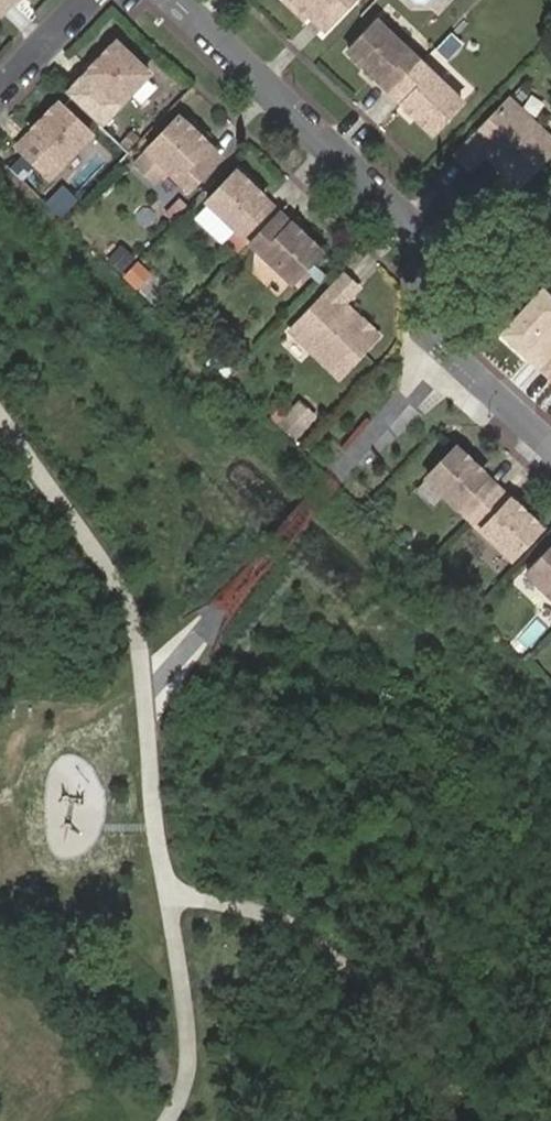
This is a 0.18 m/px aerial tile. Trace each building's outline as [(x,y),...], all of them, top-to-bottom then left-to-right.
[(13,0),(0,0),(0,13),(13,0)] [(325,30),(353,0),(294,0),(325,30)] [(420,62),(377,22),(349,52),(391,92),(420,62)] [(56,67),(76,86),(117,43),(97,24),(56,67)] [(447,57),(460,44),(450,34),(437,48),(447,57)] [(153,77),(117,43),(76,86),(111,120),(153,77)] [(462,102),(420,62),(391,92),(433,133),(462,102)] [(456,155),(469,167),(483,153),(518,186),(550,152),(550,141),(509,101),(456,155)] [(94,139),(58,104),(17,147),(53,181),(94,139)] [(219,157),(178,117),(147,150),(189,189),(219,157)] [(155,185),(169,170),(147,150),(133,164),(155,185)] [(235,173),(206,202),(248,243),(278,212),(235,173)] [(74,201),(59,187),(44,202),(59,216),(74,201)] [(320,253),(278,212),(248,243),(291,283),(320,253)] [(118,249),(107,260),(119,273),(130,260),(118,249)] [(136,265),(124,278),(136,290),(149,277),(136,265)] [(346,278),(294,333),(342,378),(380,338),(345,305),(359,290),(346,278)] [(541,291),(502,334),(550,378),(550,299),(541,291)] [(220,357),(212,365),(226,378),(234,369),(220,357)] [(292,439),(311,418),(298,405),(278,426),(292,439)] [(498,488),(456,448),(427,478),(469,518),(498,488)] [(540,529),(498,488),(469,518),(511,559),(540,529)] [(529,575),(550,596),(550,551),(529,575)]
